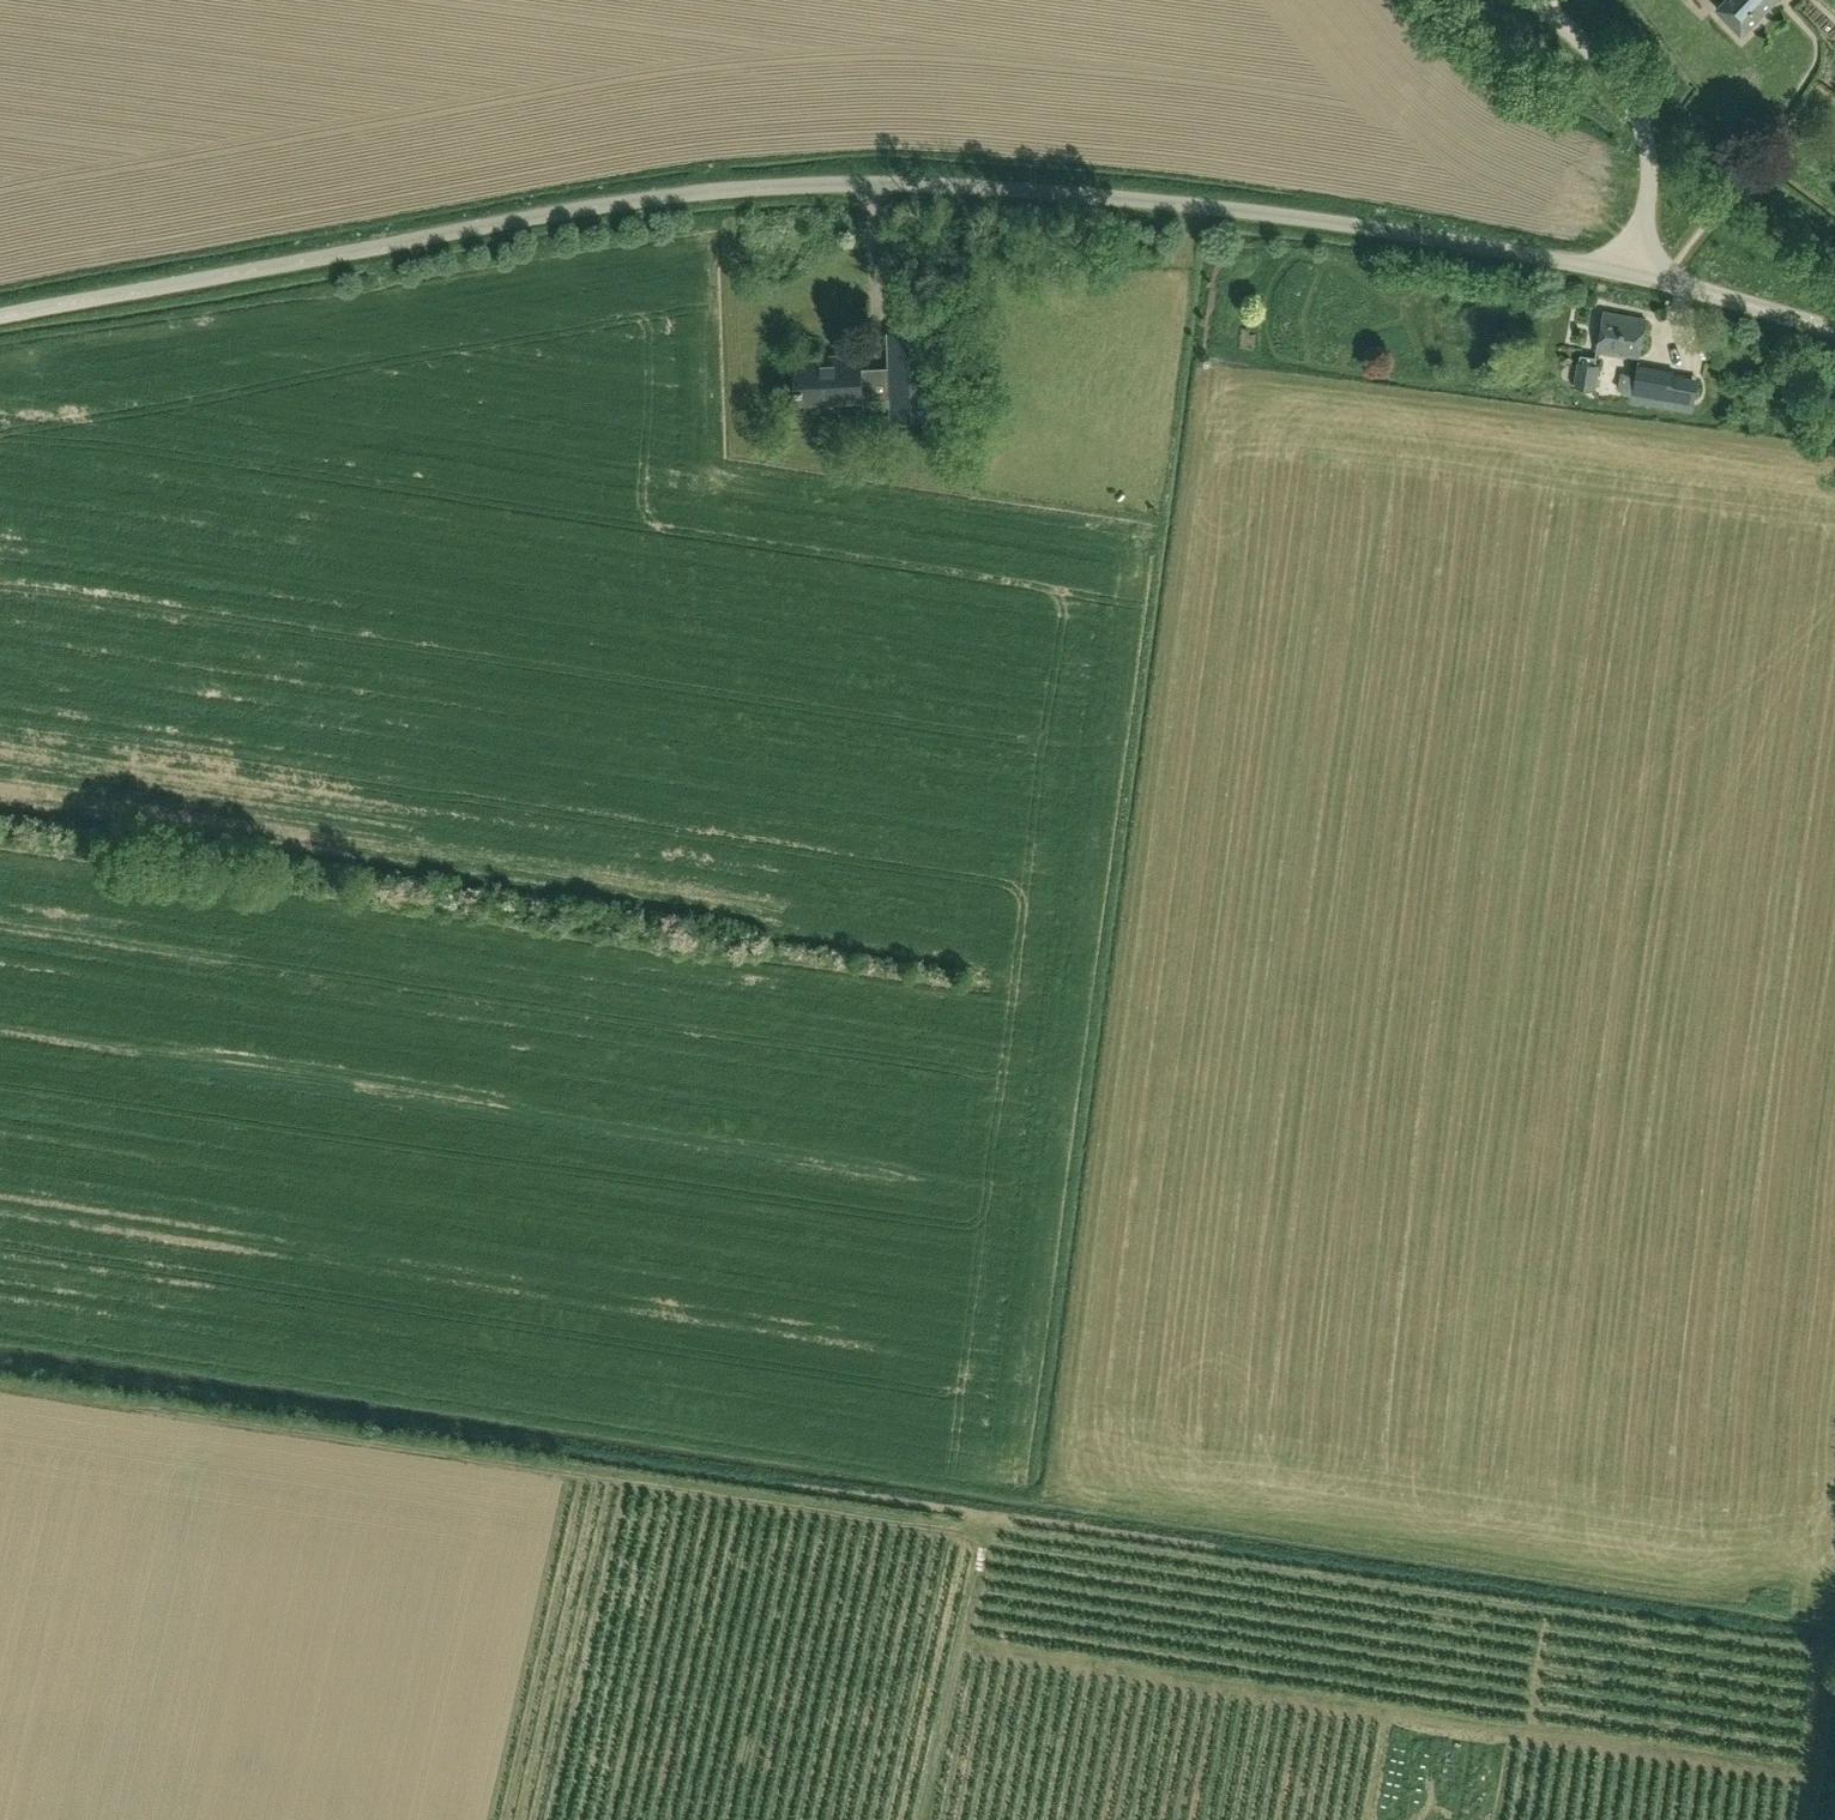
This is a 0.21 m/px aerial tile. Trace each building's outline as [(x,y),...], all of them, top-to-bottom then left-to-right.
[(1722,0),(1714,8),(1741,34),(1774,0),(1722,0)] [(1605,311),(1598,349),(1640,357),(1647,319),(1605,311)] [(932,330),(887,332),(892,420),(936,417),(932,330)] [(1579,361),(1595,363),(1596,356),(1580,354),(1579,361)] [(862,399),(860,355),(830,356),(830,360),(798,361),(799,401),(862,399)] [(884,360),(863,361),(863,373),(885,372),(884,360)] [(1575,385),(1596,389),(1600,364),(1595,363),(1579,361),(1575,385)] [(1630,403),(1703,414),(1705,402),(1696,401),(1699,376),(1674,373),(1675,369),(1636,363),(1635,374),(1621,372),(1619,387),(1623,393),(1632,394),(1630,403)] [(1809,414),(1813,397),(1799,393),(1795,411),(1809,414)]
